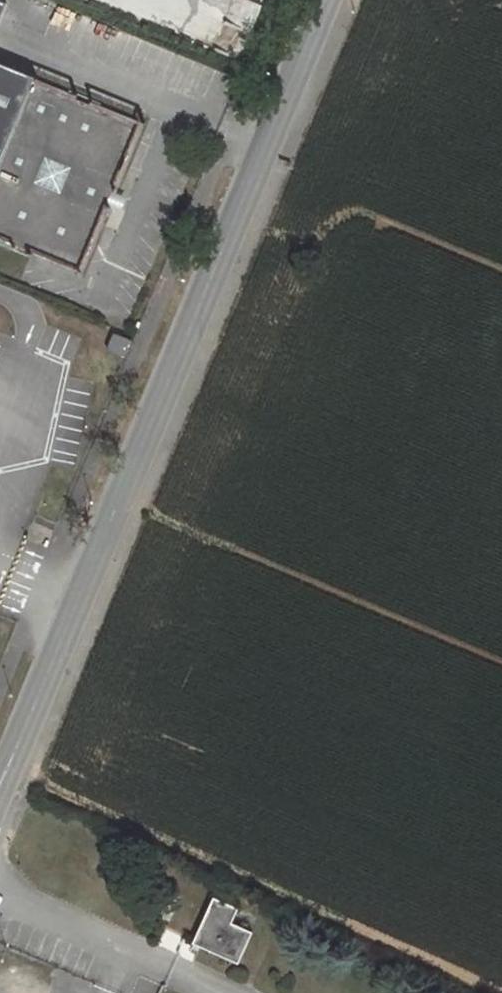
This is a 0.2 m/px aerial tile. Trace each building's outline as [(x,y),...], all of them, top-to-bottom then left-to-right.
[(114,190),(141,124),(34,79),(36,75),(0,60),(0,237),(82,270),(109,203),(114,190)] [(124,194),(114,190),(109,203),(119,207),(124,194)] [(108,348),(127,357),(133,342),(113,334),(108,348)] [(193,941),(200,944),(237,961),(250,932),(230,922),(236,908),(213,897),(193,941)] [(198,950),(200,944),(193,941),(190,947),(198,950)]
